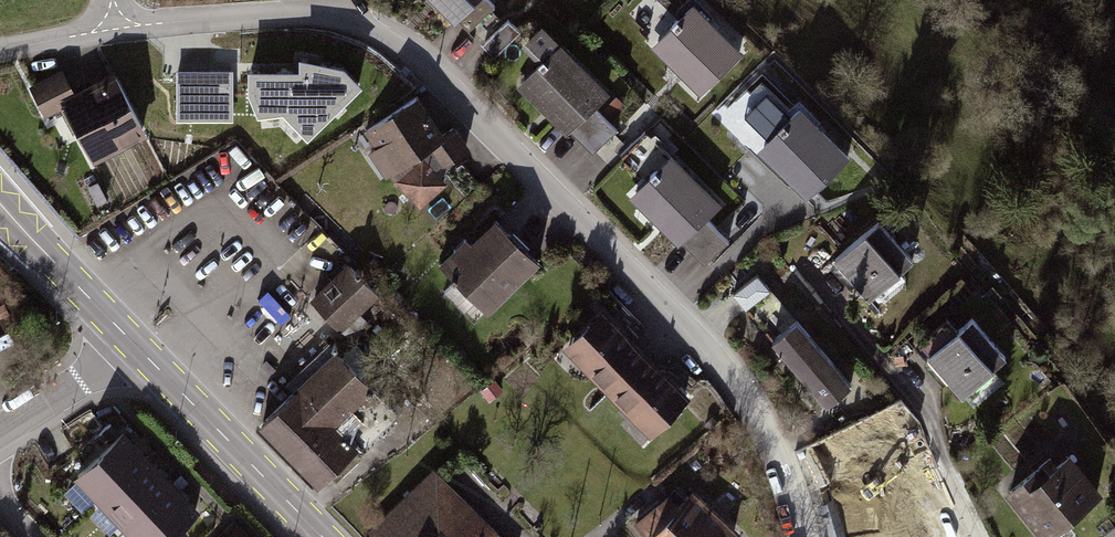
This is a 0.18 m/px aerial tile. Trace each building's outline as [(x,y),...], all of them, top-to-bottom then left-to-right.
[(470,33),(496,8),(487,0),(437,0),(470,33)] [(504,16),(496,8),(470,33),(483,45),(498,30),(494,26),(504,16)] [(675,31),(658,48),(704,94),(743,54),(697,9),(682,24),(680,22),(673,29),(675,31)] [(498,30),(483,45),(495,57),(520,33),(508,20),(498,30)] [(607,97),(560,49),(547,62),(545,61),(538,68),(539,70),(523,85),(583,145),(608,120),(596,108),(607,97)] [(302,70),(250,70),(250,92),(258,112),(283,110),(308,133),(360,84),(342,67),(302,58),(302,70)] [(232,72),(178,72),(178,102),(232,102),(232,72)] [(59,73),(34,87),(48,115),(68,104),(98,160),(146,134),(116,78),(74,101),(59,73)] [(420,101),(368,133),(372,140),(380,135),(401,168),(413,161),(418,168),(399,183),(422,208),(447,186),(432,170),(441,163),(445,168),(472,149),(458,129),(446,137),(420,101)] [(780,136),(763,153),(809,198),(849,159),(802,113),(787,128),(785,127),(778,134),(780,136)] [(609,120),(583,145),(595,157),(620,133),(609,120)] [(718,208),(671,160),(658,173),(656,172),(649,179),(650,181),(634,196),(694,256),(719,231),(707,219),(718,208)] [(880,222),(838,259),(871,297),(913,260),(880,222)] [(467,242),(443,266),(457,280),(453,283),(457,286),(460,282),(492,315),(542,266),(500,223),(474,249),(467,242)] [(719,232),(694,257),(706,269),(731,244),(719,232)] [(348,270),(316,300),(344,329),(376,300),(348,270)] [(759,277),(736,296),(747,308),(769,290),(759,277)] [(605,315),(573,346),(595,368),(591,373),(612,394),(648,359),(605,315)] [(945,321),(917,345),(964,398),(1006,361),(973,324),(958,336),(945,321)] [(798,322),(773,344),(780,352),(777,354),(784,361),(787,359),(811,387),(802,395),(820,416),(854,386),(798,322)] [(333,354),(259,425),(318,487),(350,456),(333,438),(375,398),(333,354)] [(637,411),(659,434),(691,403),(647,359),(612,394),(632,415),(637,411)] [(498,381),(484,391),(491,401),(505,391),(498,381)] [(149,461),(125,436),(79,479),(80,480),(66,494),(84,513),(91,507),(95,511),(149,461)] [(839,516),(902,489),(882,443),(819,470),(839,516)] [(172,486),(149,461),(103,504),(123,524),(115,532),(119,536),(172,486)] [(1008,496),(1042,536),(1053,536),(1100,498),(1071,463),(1045,484),(1036,473),(1008,496)] [(427,481),(378,529),(386,536),(483,536),(427,481)] [(173,486),(127,529),(135,536),(169,536),(196,511),(173,486)] [(640,524),(655,536),(741,536),(699,496),(687,508),(675,497),(640,524)] [(895,523),(901,536),(961,536),(948,503),(895,523)] [(1103,536),(1114,536),(1114,528),(1103,536)]
